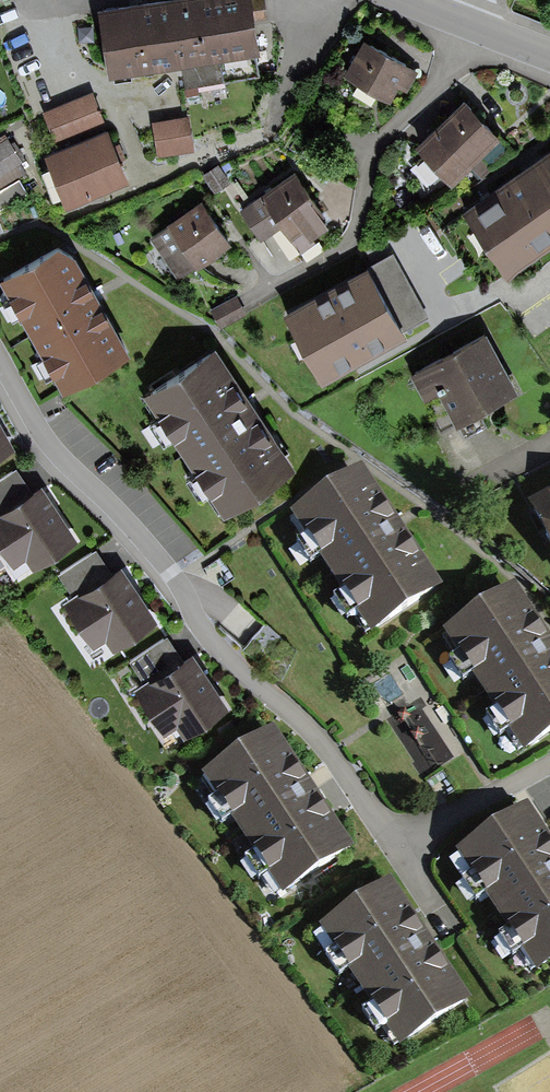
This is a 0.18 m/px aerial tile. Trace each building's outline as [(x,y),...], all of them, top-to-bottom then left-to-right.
[(101,11),(112,77),(186,65),(189,83),(226,77),(223,60),(262,54),(254,5),(253,0),(169,0),(128,7),(101,11)] [(415,63),(362,37),(344,74),(389,96),(396,82),(404,86),(415,63)] [(93,95),(42,116),(57,150),(107,129),(93,95)] [(500,140),(465,103),(415,150),(451,187),(500,140)] [(190,120),(153,124),(157,158),(194,153),(190,120)] [(131,184),(107,129),(57,150),(45,155),(68,210),(131,184)] [(0,143),(0,178),(24,163),(8,137),(0,143)] [(461,215),(506,278),(549,247),(549,153),(461,215)] [(325,220),(290,169),(236,207),(255,234),(276,220),(287,236),(299,228),(303,234),(325,220)] [(229,240),(200,198),(155,228),(184,270),(229,240)] [(0,276),(0,283),(65,388),(128,349),(59,239),(0,276)] [(392,257),(283,316),(321,385),(404,339),(400,332),(426,318),(392,257)] [(234,291),(207,305),(217,324),(244,311),(234,291)] [(484,334),(410,375),(426,403),(428,402),(443,429),(455,422),(458,428),(518,395),(484,334)] [(208,344),(140,388),(221,510),(288,465),(208,344)] [(0,422),(0,455),(15,447),(0,422)] [(353,461),(280,510),(365,634),(438,584),(353,461)] [(36,482),(0,506),(0,554),(8,566),(18,560),(26,573),(75,540),(36,482)] [(529,498),(549,535),(549,486),(529,498)] [(155,619),(115,562),(58,602),(89,646),(99,640),(107,652),(155,619)] [(437,625),(522,749),(549,730),(549,634),(510,576),(437,625)] [(226,708),(185,652),(128,694),(161,738),(170,731),(179,743),(226,708)] [(266,726),(200,772),(280,890),(347,845),(266,726)] [(455,844),(535,964),(549,954),(549,836),(524,797),(455,844)] [(383,877),(314,925),(396,1043),(465,995),(383,877)]
